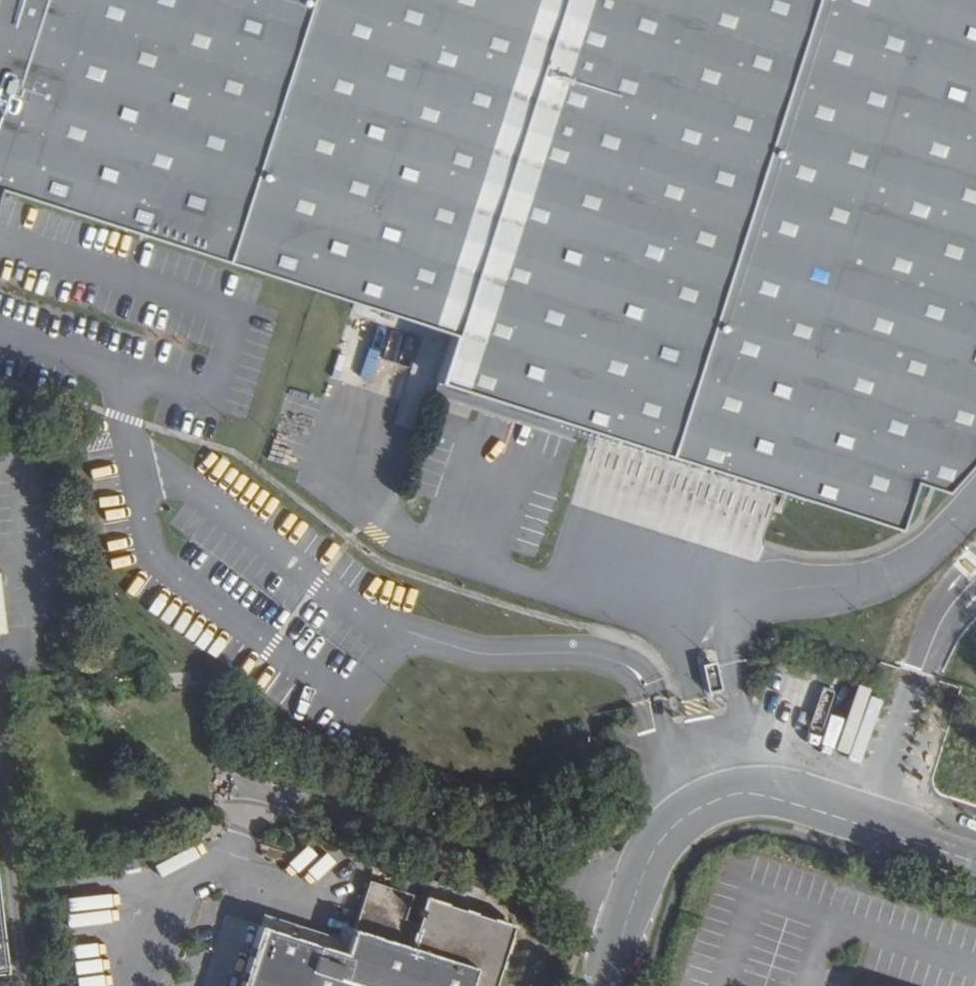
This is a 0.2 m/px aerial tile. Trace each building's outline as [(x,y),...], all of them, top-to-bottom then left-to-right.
[(903,533),(918,485),(949,495),(975,457),(975,0),(0,0),(0,190),(317,292),(453,335),(437,388),(903,533)] [(429,897),(420,926),(405,922),(414,894),(372,880),(356,929),(341,925),(337,937),(266,914),(243,985),(497,985),(516,925),(429,897)]
